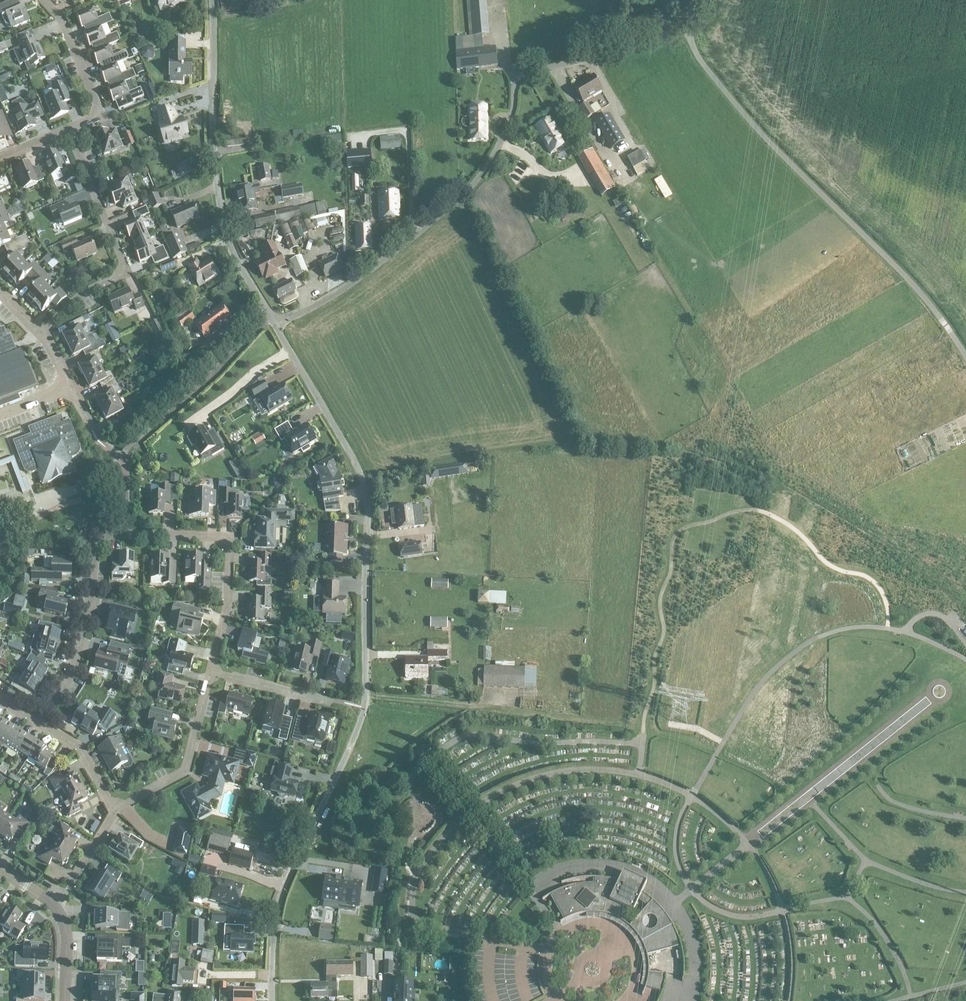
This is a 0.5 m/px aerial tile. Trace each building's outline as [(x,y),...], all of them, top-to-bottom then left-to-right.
[(3,18),(6,25),(10,27),(11,29),(30,21),(24,8),(21,9),(17,0),(15,0),(0,6),(0,13),(2,18),(3,18)] [(162,9),(184,0),(158,0),(162,9)] [(457,70),(468,69),(497,66),(495,46),(480,48),(479,36),(490,35),(487,0),(470,0),(470,10),(466,10),(469,37),(455,39),(456,51),(455,51),(457,70)] [(86,33),(101,26),(112,22),(109,14),(98,19),(93,8),(76,15),(82,29),(84,28),(86,33)] [(94,51),(109,45),(120,40),(117,33),(106,37),(101,26),(86,33),(84,34),(90,47),(92,46),(94,51)] [(37,44),(36,41),(33,36),(18,42),(20,47),(13,50),(20,65),(24,63),(28,73),(37,69),(34,63),(45,58),(39,44),(37,44)] [(185,60),(185,42),(171,41),(171,60),(170,60),(170,76),(170,83),(183,83),(183,76),(191,76),(191,60),(185,60)] [(102,70),(128,59),(125,51),(114,56),(109,45),(94,51),(92,52),(97,66),(99,65),(102,70)] [(141,53),(143,58),(148,60),(153,58),(154,53),(152,48),(148,46),(143,49),(141,53)] [(110,88),(125,82),(135,77),(132,70),(122,75),(117,64),(128,59),(102,70),(100,71),(105,84),(107,83),(110,88)] [(144,72),(141,65),(135,68),(138,74),(144,72)] [(0,78),(0,83),(1,84),(13,79),(11,73),(0,78)] [(585,81),(574,87),(584,103),(593,98),(593,97),(602,91),(593,76),(585,80),(585,81)] [(125,82),(110,88),(107,89),(113,103),(115,102),(118,110),(133,103),(133,101),(144,96),(140,88),(129,93),(125,82)] [(46,99),(54,118),(68,112),(62,99),(69,96),(64,83),(52,88),(55,95),(46,99)] [(157,98),(151,85),(145,88),(150,101),(157,98)] [(27,107),(27,106),(21,100),(12,103),(13,112),(21,132),(35,127),(33,121),(44,116),(38,102),(27,107)] [(587,103),(578,109),(585,120),(594,114),(587,103)] [(487,140),(487,117),(487,105),(469,106),(469,117),(465,117),(463,119),(461,121),(461,124),(463,127),(465,128),(469,128),(470,140),(487,140)] [(187,134),(182,118),(175,120),(174,117),(175,117),(173,109),(158,113),(160,121),(161,121),(162,124),(160,125),(162,134),(165,133),(168,142),(178,139),(178,137),(187,134)] [(12,136),(2,112),(0,113),(0,141),(12,136)] [(607,116),(596,123),(612,149),(624,141),(607,116)] [(550,153),(566,144),(550,118),(535,127),(550,153)] [(123,147),(115,129),(110,131),(109,130),(95,135),(104,155),(123,147)] [(130,132),(122,136),(127,147),(135,144),(130,132)] [(283,132),(262,134),(263,143),(284,141),(283,132)] [(340,135),(321,137),(321,148),(341,146),(340,135)] [(225,137),(225,147),(245,145),(245,136),(225,137)] [(401,149),(400,136),(379,138),(381,150),(401,149)] [(167,151),(185,148),(184,144),(194,142),(193,138),(166,143),(167,151)] [(615,188),(592,149),(578,158),(601,196),(615,188)] [(371,150),(346,152),(347,170),(372,167),(371,150)] [(71,167),(65,169),(58,151),(43,157),(51,176),(61,172),(66,183),(76,179),(71,167)] [(645,161),(648,159),(643,151),(640,152),(639,151),(631,155),(632,158),(628,160),(632,169),(645,161)] [(176,166),(181,178),(200,170),(195,158),(176,166)] [(30,163),(16,169),(24,189),(38,183),(30,163)] [(268,165),(257,167),(260,182),(271,180),(268,165)] [(671,168),(659,177),(666,187),(679,178),(671,168)] [(138,202),(135,196),(127,177),(109,184),(111,190),(109,191),(115,204),(120,202),(123,208),(138,202)] [(636,187),(647,181),(645,177),(634,183),(636,187)] [(81,191),(83,190),(79,181),(73,184),(77,193),(81,191)] [(303,195),(301,184),(280,188),(282,197),(274,198),(275,204),(284,203),(283,199),(303,195)] [(258,210),(255,194),(260,193),(259,185),(253,186),(234,189),(239,214),(258,210)] [(380,219),(399,217),(398,192),(378,194),(380,219)] [(158,194),(147,198),(151,210),(162,205),(158,194)] [(360,208),(369,207),(369,197),(360,198),(360,208)] [(298,208),(298,207),(272,212),(273,214),(254,218),(256,229),(326,215),(324,202),(298,208)] [(76,205),(64,211),(61,204),(50,209),(55,221),(61,219),(64,226),(82,218),(76,205)] [(200,219),(193,204),(171,213),(177,228),(200,219)] [(134,243),(149,237),(141,218),(149,214),(146,207),(132,213),(135,220),(124,225),(129,238),(131,238),(134,243)] [(6,232),(3,225),(9,221),(6,212),(0,215),(0,234),(6,232)] [(579,224),(582,230),(589,226),(586,220),(579,223),(579,224)] [(296,241),(304,238),(303,235),(298,221),(279,226),(289,251),(298,247),(296,241)] [(371,225),(355,226),(356,251),(372,250),(371,225)] [(582,230),(585,236),(593,233),(590,226),(582,230)] [(28,242),(26,235),(16,240),(15,237),(9,238),(6,232),(0,234),(0,247),(4,245),(7,252),(15,247),(28,242)] [(180,234),(164,240),(173,259),(188,253),(201,247),(199,242),(186,248),(180,234)] [(149,237),(134,243),(136,249),(134,250),(140,263),(152,258),(154,264),(168,259),(163,247),(155,250),(149,237)] [(77,262),(97,254),(91,239),(77,245),(75,239),(61,245),(64,253),(72,249),(77,262)] [(7,279),(24,263),(19,258),(23,254),(22,251),(31,247),(28,242),(15,247),(7,252),(11,259),(1,269),(2,271),(2,275),(7,279)] [(276,270),(284,266),(273,243),(261,249),(267,260),(257,265),(262,277),(264,276),(265,278),(267,279),(276,275),(276,272),(276,270)] [(222,245),(215,248),(218,254),(224,252),(222,245)] [(338,254),(318,264),(326,279),(345,269),(338,254)] [(308,273),(301,256),(290,260),(297,277),(308,273)] [(196,260),(187,265),(190,270),(189,270),(200,286),(218,275),(209,258),(199,264),(196,260)] [(29,268),(24,263),(7,279),(11,284),(15,284),(17,286),(27,276),(31,281),(42,271),(35,264),(29,268)] [(27,301),(31,306),(49,289),(44,284),(48,278),(42,271),(31,281),(36,285),(26,295),(27,297),(27,301)] [(295,293),(294,293),(294,292),(297,291),(291,280),(273,289),(278,301),(281,299),(281,300),(280,302),(280,304),(282,305),(284,306),(285,305),(286,305),(286,306),(296,301),(298,299),(299,297),(298,295),(297,293),(295,293)] [(54,294),(49,289),(31,306),(36,310),(40,310),(42,312),(52,302),(56,307),(67,297),(60,290),(54,294)] [(138,295),(132,297),(128,289),(120,292),(121,293),(108,299),(115,313),(134,305),(137,311),(144,307),(138,295)] [(221,306),(195,325),(205,340),(232,320),(221,306)] [(186,315),(182,310),(176,314),(180,320),(186,315)] [(68,346),(84,337),(81,332),(87,327),(85,322),(90,320),(87,315),(71,324),(74,329),(63,335),(68,346)] [(159,340),(165,337),(156,321),(150,324),(159,340)] [(17,350),(10,334),(7,336),(4,327),(1,328),(0,326),(0,357),(17,350)] [(90,334),(84,337),(68,346),(74,356),(85,351),(88,356),(99,350),(106,346),(102,340),(95,343),(90,334)] [(21,400),(19,394),(39,387),(23,348),(17,350),(0,357),(0,408),(21,400)] [(103,359),(99,350),(88,356),(90,361),(79,367),(85,377),(101,369),(98,364),(103,359)] [(155,379),(161,375),(155,363),(148,367),(155,379)] [(103,374),(101,369),(85,377),(90,388),(101,382),(104,387),(115,382),(111,373),(103,374)] [(166,383),(163,377),(156,381),(160,387),(166,383)] [(117,393),(120,391),(115,382),(104,387),(107,393),(95,399),(101,409),(121,399),(117,393)] [(270,413),(292,400),(283,384),(269,392),(267,389),(268,389),(264,382),(251,390),(255,397),(259,394),(261,397),(260,397),(270,413)] [(121,399),(101,409),(107,420),(116,415),(119,421),(132,414),(127,405),(124,405),(121,399)] [(80,448),(80,447),(69,420),(64,422),(61,416),(28,428),(31,435),(13,442),(23,468),(24,469),(24,471),(25,472),(26,472),(27,473),(28,473),(30,473),(31,474),(32,473),(33,473),(37,472),(40,479),(48,483),(71,474),(74,466),(71,458),(75,457),(76,457),(76,456),(78,455),(79,454),(79,453),(80,452),(80,451),(80,450),(80,449),(80,448)] [(287,423),(275,431),(281,441),(285,439),(293,454),(301,449),(303,453),(310,449),(308,445),(316,440),(307,425),(292,434),(290,431),(291,430),(287,423)] [(194,445),(201,456),(209,451),(212,456),(224,449),(213,430),(207,434),(203,426),(188,435),(190,437),(187,439),(192,446),(194,445)] [(330,459),(314,468),(313,469),(317,475),(318,475),(319,477),(325,511),(340,512),(337,491),(341,490),(338,473),(337,474),(334,467),(335,466),(330,459)] [(431,480),(468,474),(466,463),(429,469),(431,480)] [(242,468),(234,473),(237,477),(244,473),(245,473),(242,468)] [(27,491),(31,490),(26,478),(22,479),(27,491)] [(164,515),(165,504),(171,504),(172,486),(159,485),(159,494),(152,494),(152,506),(149,506),(149,514),(164,515)] [(244,497),(231,497),(232,490),(221,489),(221,505),(228,505),(228,517),(243,517),(244,497)] [(196,505),(189,505),(189,516),(208,516),(208,506),(215,506),(215,492),(196,492),(196,505)] [(398,530),(424,526),(422,505),(395,508),(395,511),(390,511),(392,524),(397,523),(398,530)] [(264,509),(264,519),(259,519),(259,534),(255,534),(255,548),(274,548),(275,520),(278,520),(278,510),(264,509)] [(297,531),(298,523),(277,522),(277,530),(297,531)] [(347,526),(326,526),(326,534),(329,535),(329,555),(328,555),(328,562),(342,563),(342,556),(347,556),(347,526)] [(420,543),(400,545),(401,557),(421,555),(420,543)] [(129,553),(120,552),(120,560),(121,561),(119,563),(112,563),(112,580),(123,580),(126,578),(126,575),(133,575),(134,555),(128,555),(129,553)] [(297,555),(286,554),(286,563),(297,564),(297,555)] [(168,556),(152,555),(151,579),(163,579),(163,584),(175,584),(175,567),(168,566),(168,556)] [(250,563),(249,582),(257,582),(256,586),(270,587),(271,580),(264,580),(265,568),(271,568),(271,556),(258,555),(258,563),(250,563)] [(186,556),(186,565),(185,578),(197,579),(197,590),(210,591),(211,565),(202,564),(202,556),(196,556),(196,557),(186,556)] [(306,557),(299,557),(298,570),(306,570),(306,557)] [(72,562),(67,562),(67,558),(53,558),(53,562),(52,562),(52,570),(31,569),(31,582),(40,582),(40,585),(46,585),(46,582),(62,583),(62,575),(71,575),(72,562)] [(431,580),(431,589),(448,589),(448,580),(431,580)] [(323,598),(323,614),(345,614),(345,598),(338,598),(338,584),(326,584),(325,598),(323,598)] [(38,603),(46,605),(45,611),(65,616),(68,604),(57,601),(59,594),(41,590),(38,603)] [(258,590),(258,600),(249,600),(248,621),(263,622),(264,609),(271,609),(272,590),(258,590)] [(506,605),(506,593),(478,592),(478,604),(506,605)] [(177,620),(179,623),(177,631),(198,636),(203,619),(198,618),(201,610),(174,603),(170,618),(177,620)] [(13,606),(6,604),(4,612),(21,617),(23,608),(13,606)] [(496,605),(496,614),(508,615),(508,614),(511,614),(511,613),(519,614),(519,608),(509,607),(509,606),(496,605)] [(111,606),(108,616),(111,616),(107,629),(113,631),(112,636),(125,639),(129,622),(134,623),(137,613),(111,606)] [(447,619),(430,618),(430,627),(447,628),(447,619)] [(41,641),(61,646),(62,640),(60,637),(61,634),(55,632),(57,627),(39,622),(37,632),(39,634),(42,635),(41,641)] [(241,657),(256,661),(255,663),(266,666),(269,655),(259,652),(259,650),(253,649),(258,632),(243,628),(237,650),(242,652),(241,657)] [(56,653),(59,652),(61,646),(41,641),(39,647),(36,646),(33,647),(30,656),(45,665),(46,666),(47,661),(48,661),(49,656),(55,657),(56,653)] [(170,641),(167,650),(166,655),(173,666),(190,671),(192,661),(189,656),(183,654),(181,652),(183,644),(170,641)] [(318,658),(322,645),(311,642),(308,650),(296,647),(294,656),(295,656),(292,670),(307,674),(311,657),(318,658)] [(427,678),(427,661),(448,661),(448,657),(447,657),(447,650),(433,651),(433,643),(427,643),(427,658),(416,658),(416,661),(406,661),(406,679),(427,678)] [(115,649),(114,656),(98,652),(95,667),(115,672),(117,663),(127,665),(130,653),(115,649)] [(343,685),(349,662),(333,658),(334,654),(327,652),(323,666),(330,667),(327,681),(343,685)] [(47,674),(42,670),(45,665),(30,656),(25,664),(26,667),(29,669),(26,674),(43,685),(47,680),(45,677),(47,674)] [(483,688),(524,690),(524,688),(524,684),(525,670),(525,668),(524,668),(484,667),(483,688)] [(36,691),(40,691),(43,685),(26,674),(23,680),(20,678),(16,678),(11,686),(26,696),(29,691),(34,694),(36,691)] [(159,698),(181,704),(185,689),(171,685),(173,678),(159,674),(157,683),(156,686),(161,688),(159,698)] [(537,685),(537,679),(542,679),(542,674),(529,674),(529,684),(537,685)] [(97,683),(106,686),(109,678),(99,675),(97,683)] [(225,715),(226,709),(249,715),(253,699),(230,693),(229,696),(223,695),(218,713),(225,715)] [(288,732),(292,720),(285,718),(285,719),(282,718),(284,707),(268,703),(262,726),(278,730),(279,730),(288,732)] [(104,709),(99,717),(82,707),(76,717),(73,717),(71,721),(72,724),(75,726),(78,726),(86,731),(86,732),(93,736),(98,727),(106,732),(116,716),(104,709)] [(176,723),(168,721),(167,719),(168,714),(152,709),(149,720),(153,721),(152,725),(153,727),(154,727),(153,734),(172,739),(176,723)] [(327,735),(329,727),(327,726),(329,719),(311,714),(309,725),(305,723),(297,721),(293,737),(301,739),(301,735),(306,736),(306,737),(307,738),(307,740),(315,742),(315,740),(323,742),(325,734),(327,735)] [(235,717),(233,722),(247,726),(248,721),(235,717)] [(10,726),(1,720),(0,721),(0,742),(10,726)] [(19,731),(10,726),(0,742),(0,746),(2,748),(2,746),(8,750),(19,731)] [(17,755),(19,752),(28,737),(19,731),(8,750),(17,755)] [(28,758),(37,743),(28,737),(19,752),(28,758)] [(128,755),(125,757),(121,750),(125,748),(119,737),(100,747),(109,763),(107,764),(111,772),(124,765),(125,767),(127,768),(129,767),(131,766),(132,765),(132,763),(132,761),(128,755)] [(28,758),(37,763),(37,764),(46,750),(47,749),(37,743),(28,758)] [(54,757),(55,756),(46,750),(37,764),(37,763),(36,765),(46,771),(47,768),(52,771),(59,761),(54,757)] [(248,753),(244,765),(252,767),(255,755),(248,753)] [(236,773),(238,764),(238,763),(209,755),(206,768),(204,769),(203,773),(204,775),(204,776),(212,778),(210,785),(207,789),(200,793),(196,786),(183,793),(197,819),(210,812),(206,803),(219,796),(220,792),(216,788),(218,779),(231,783),(233,773),(236,773)] [(5,775),(10,767),(3,763),(0,767),(0,773),(5,775)] [(289,780),(292,769),(280,766),(276,779),(274,779),(271,791),(279,793),(278,795),(280,797),(284,798),(286,797),(287,795),(294,797),(298,783),(289,780)] [(11,774),(9,778),(19,784),(21,780),(11,774)] [(65,795),(82,786),(79,780),(77,779),(74,775),(64,780),(61,774),(49,780),(56,792),(62,789),(65,795)] [(82,786),(65,795),(59,799),(69,817),(81,811),(77,805),(88,799),(85,795),(86,793),(82,786)] [(9,818),(3,814),(7,808),(0,804),(0,834),(9,818)] [(0,834),(0,835),(6,839),(8,838),(12,841),(18,831),(24,835),(31,823),(19,816),(16,822),(9,818),(0,834)] [(55,844),(71,854),(75,848),(75,846),(77,842),(67,836),(71,830),(60,823),(56,829),(52,826),(48,832),(59,838),(55,844)] [(114,843),(110,850),(129,862),(138,849),(140,850),(143,843),(131,836),(127,841),(120,837),(116,844),(114,843)] [(71,854),(55,844),(49,841),(38,858),(49,865),(53,859),(62,865),(65,861),(67,861),(71,854)] [(250,870),(254,854),(233,848),(229,864),(250,870)] [(186,864),(174,859),(171,866),(177,868),(183,871),(184,871),(186,864)] [(92,883),(91,882),(86,890),(102,900),(114,881),(117,882),(122,875),(107,866),(103,873),(99,870),(92,883)] [(202,866),(200,873),(214,877),(216,870),(202,866)] [(384,895),(388,870),(375,868),(371,893),(384,895)] [(647,896),(642,893),(647,882),(623,871),(618,882),(614,880),(612,880),(610,880),(606,879),(602,878),(600,878),(598,878),(594,878),(594,885),(590,885),(586,885),(584,885),(580,886),(576,886),(575,885),(573,886),(568,887),(564,888),(561,890),(559,890),(555,892),(552,894),(550,895),(565,920),(568,919),(569,918),(574,916),(577,915),(578,915),(582,914),(585,914),(590,913),(595,913),(598,913),(601,914),(605,915),(606,915),(609,916),(611,916),(614,918),(617,919),(619,920),(620,921),(623,922),(626,924),(627,925),(629,927),(653,901),(650,898),(647,896)] [(323,902),(339,905),(343,880),(342,880),(342,878),(336,877),(336,879),(326,878),(323,902),(322,902),(323,902)] [(358,907),(362,883),(361,883),(350,881),(350,879),(344,879),(344,881),(343,880),(339,905),(358,907)] [(243,887),(218,880),(212,899),(237,906),(243,887)] [(3,932),(17,941),(24,931),(17,926),(16,924),(22,915),(10,907),(0,923),(0,926),(2,927),(3,932)] [(117,931),(128,931),(128,914),(118,913),(107,913),(107,914),(96,913),(95,928),(106,929),(106,928),(117,928),(117,931)] [(226,924),(226,915),(212,914),(211,923),(226,924)] [(188,921),(188,945),(204,946),(204,921),(188,921)] [(321,924),(319,939),(332,941),(334,926),(321,924)] [(673,927),(672,925),(641,942),(642,945),(643,946),(644,949),(645,952),(646,955),(672,948),(671,945),(679,941),(678,937),(676,934),(675,930),(673,927)] [(231,952),(253,953),(253,945),(255,945),(255,938),(253,938),(254,936),(240,936),(240,927),(225,926),(224,936),(232,936),(231,952)] [(100,942),(98,942),(97,947),(97,952),(95,952),(95,953),(97,953),(97,961),(122,962),(122,947),(130,947),(130,949),(131,949),(131,940),(123,940),(123,937),(95,936),(95,937),(102,937),(102,942),(100,942)] [(46,961),(46,947),(39,947),(40,944),(31,944),(30,946),(24,946),(24,954),(16,954),(15,954),(15,967),(34,967),(34,960),(46,961)] [(192,956),(192,966),(202,966),(202,956),(192,956)] [(360,978),(372,978),(372,956),(360,956),(360,978)] [(193,982),(194,971),(184,969),(184,963),(174,962),(174,963),(170,963),(169,969),(174,969),(172,987),(182,988),(183,981),(193,982)] [(326,962),(326,984),(311,985),(311,998),(327,998),(327,992),(337,992),(336,977),(353,977),(353,962),(326,962)] [(394,962),(385,962),(384,975),(393,975),(394,962)] [(45,990),(45,978),(31,978),(31,972),(17,971),(17,983),(22,983),(22,990),(45,990)] [(119,992),(119,980),(121,980),(121,973),(107,972),(106,979),(94,979),(94,980),(92,980),(92,989),(94,989),(94,991),(93,991),(93,992),(119,992)] [(665,978),(665,974),(648,973),(648,976),(647,979),(647,982),(646,984),(645,987),(662,992),(663,989),(663,987),(664,983),(665,981),(665,978)] [(412,982),(396,982),(396,997),(394,997),(394,998),(396,998),(395,1000),(411,1000),(412,982)] [(234,1000),(255,1000),(255,988),(234,988),(234,1000)] [(45,990),(22,990),(22,996),(17,996),(17,1000),(44,1000),(45,990)] [(181,992),(168,991),(167,1000),(180,1000),(181,992)] [(119,992),(93,992),(93,996),(91,996),(91,1000),(119,1000),(119,992)]
